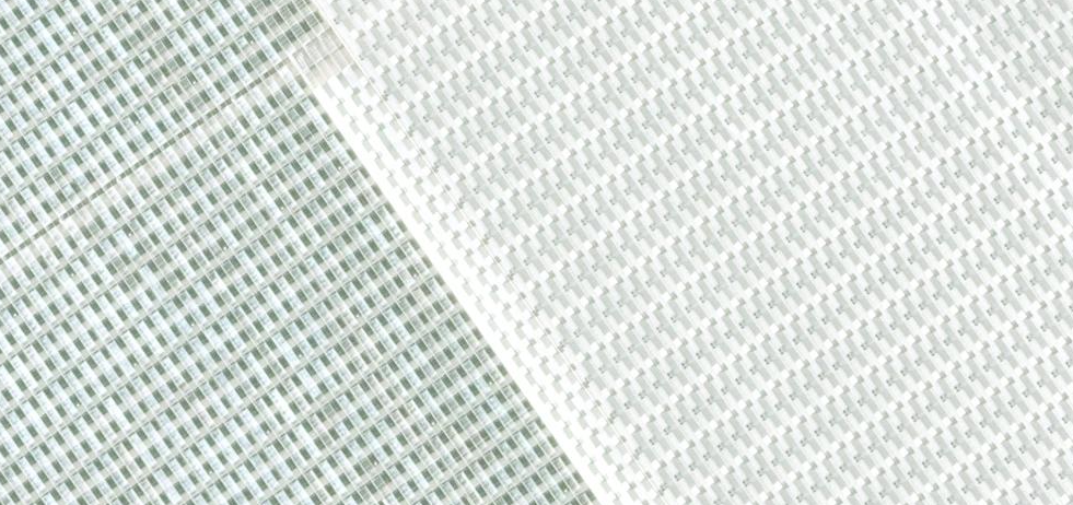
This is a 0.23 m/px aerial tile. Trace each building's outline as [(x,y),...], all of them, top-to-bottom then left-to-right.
[(0,0),(0,504),(1072,504),(1072,0),(0,0)]
